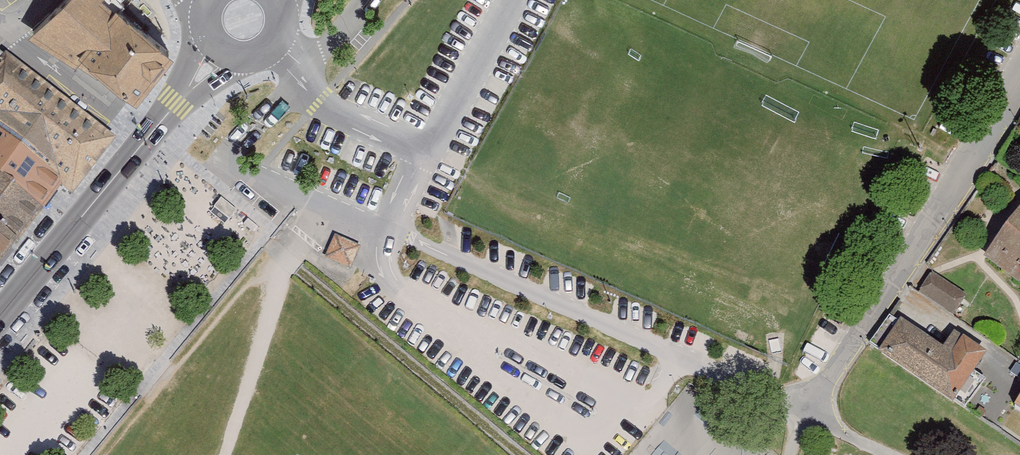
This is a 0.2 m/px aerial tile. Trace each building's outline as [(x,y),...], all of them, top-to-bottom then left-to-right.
[(115,0),(61,0),(28,35),(129,101),(167,53),(115,0)] [(112,143),(3,59),(0,63),(0,142),(57,190),(68,199),(112,143)] [(40,211),(57,190),(0,142),(0,178),(40,211)] [(12,246),(40,211),(0,178),(0,237),(12,246)] [(360,247),(337,236),(327,258),(351,268),(360,247)] [(12,246),(0,237),(0,260),(12,246)] [(997,272),(1019,290),(1019,241),(997,272)] [(932,270),(919,291),(953,313),(966,292),(932,270)] [(956,356),(901,319),(878,353),(954,404),(985,357),(965,343),(956,356)]
